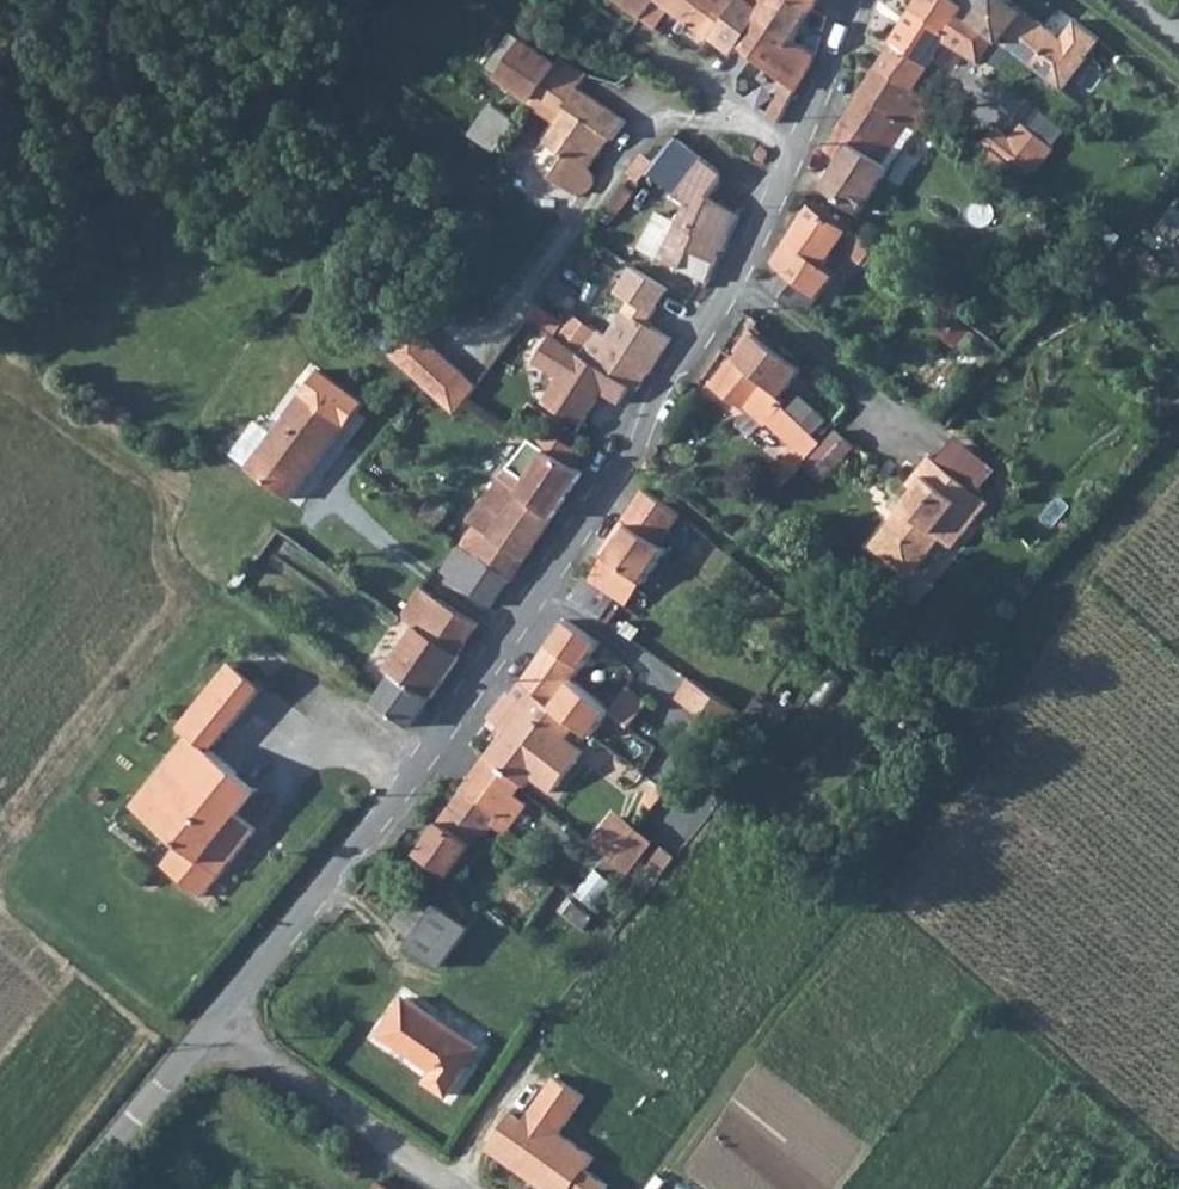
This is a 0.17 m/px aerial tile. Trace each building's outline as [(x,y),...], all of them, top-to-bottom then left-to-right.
[(648,10),(655,0),(602,0),(599,3),(634,29),(648,10)] [(648,10),(634,29),(648,39),(662,20),(700,47),(703,43),(729,12),(715,0),(655,0),(648,10)] [(736,4),(761,18),(771,0),(715,0),(729,12),(736,4)] [(791,43),(807,12),(786,0),(771,0),(761,18),(791,43)] [(807,12),(814,0),(786,0),(807,12)] [(938,0),(917,0),(910,11),(945,36),(954,22),(957,18),(938,0)] [(736,4),(729,12),(703,43),(729,63),(733,58),(784,102),(808,66),(791,43),(761,18),(736,4)] [(1002,7),(978,39),(1058,95),(1081,63),(1080,62),(1089,49),(1065,30),(1055,44),(1002,7)] [(910,11),(869,72),(905,99),(945,36),(910,11)] [(1068,25),(1065,30),(1089,49),(1092,44),(1068,25)] [(478,77),(519,110),(541,81),(544,76),(501,45),(478,77)] [(573,82),(551,68),(544,76),(541,81),(548,86),(564,96),(573,82)] [(927,115),(905,99),(869,72),(815,151),(834,164),(828,174),(860,202),(877,178),(866,170),(894,137),(902,145),(927,115)] [(564,96),(548,86),(532,109),(552,123),(536,149),(552,157),(550,166),(539,180),(542,185),(561,198),(564,199),(570,200),(575,198),(580,193),(581,191),(582,185),(580,179),(577,174),(587,159),(578,154),(583,147),(591,153),(597,145),(600,147),(613,128),(564,96)] [(1017,138),(1001,127),(980,159),(1027,190),(1069,127),(1037,106),(1017,138)] [(462,133),(474,142),(486,151),(487,152),(502,133),(476,115),(462,133)] [(457,140),(469,149),(474,142),(462,133),(457,140)] [(481,158),(486,151),(474,142),(469,149),(481,158)] [(682,204),(702,172),(677,151),(655,182),(682,204)] [(682,204),(700,218),(705,210),(720,188),(702,172),(682,204)] [(1178,243),(1178,206),(1160,226),(1178,243)] [(828,254),(852,272),(865,255),(840,234),(806,207),(780,246),(814,272),(828,254)] [(727,221),(705,210),(700,218),(688,236),(699,242),(679,273),(701,283),(727,221)] [(688,236),(667,267),(679,273),(699,242),(688,236)] [(780,246),(754,285),(758,287),(800,317),(826,280),(814,272),(780,246)] [(658,314),(670,285),(629,267),(617,296),(658,314)] [(779,392),(795,370),(793,368),(747,332),(731,357),(779,392)] [(451,424),(471,395),(411,333),(386,358),(422,395),(451,424)] [(535,407),(574,429),(596,395),(617,406),(628,388),(599,370),(547,339),(528,366),(552,382),(535,407)] [(599,370),(628,388),(634,391),(650,366),(643,362),(612,344),(599,370)] [(760,425),(788,450),(803,435),(780,413),(755,392),(729,373),(723,369),(704,389),(734,414),(737,410),(757,427),(760,425)] [(345,426),(302,394),(273,434),(248,466),(246,469),(289,500),(345,426)] [(256,421),(231,453),(248,466),(273,434),(256,421)] [(580,459),(538,430),(526,447),(569,475),(580,459)] [(788,477),(815,446),(814,445),(803,435),(788,450),(774,464),(788,477)] [(526,447),(503,478),(520,496),(517,502),(547,526),(577,481),(569,475),(526,447)] [(923,456),(913,471),(971,517),(983,502),(923,456)] [(948,548),(971,517),(913,471),(902,484),(907,490),(895,505),(897,507),(890,515),(929,549),(936,540),(948,548)] [(517,502),(520,496),(503,478),(466,530),(474,537),(476,534),(482,525),(489,529),(483,539),(489,542),(517,502)] [(653,554),(674,520),(638,497),(614,533),(653,554)] [(489,542),(483,539),(476,534),(474,537),(458,556),(473,561),(487,568),(500,578),(508,586),(547,526),(517,502),(489,542)] [(914,568),(929,549),(890,515),(873,537),(873,553),(897,573),(914,568)] [(482,525),(476,534),(483,539),(489,529),(482,525)] [(640,591),(659,559),(653,554),(614,533),(595,563),(640,591)] [(440,578),(488,616),(508,586),(500,578),(487,568),(473,561),(458,556),(440,578)] [(608,606),(583,589),(572,612),(598,629),(608,606)] [(422,634),(457,660),(476,632),(424,595),(406,622),(422,634)] [(595,652),(563,630),(517,691),(544,710),(592,744),(609,720),(568,690),(595,652)] [(402,682),(383,707),(380,712),(412,736),(461,663),(457,660),(422,634),(393,677),(402,682)] [(136,807),(159,827),(221,759),(215,753),(270,691),(239,666),(185,728),(196,737),(136,807)] [(695,732),(723,752),(744,725),(692,690),(680,708),(700,723),(695,732)] [(544,710),(517,691),(511,700),(529,717),(526,721),(533,726),(544,710)] [(508,698),(486,729),(503,740),(567,781),(582,760),(533,726),(526,721),(529,717),(511,700),(508,698)] [(609,720),(592,744),(623,766),(653,722),(623,700),(609,720)] [(553,801),(567,781),(503,740),(464,800),(502,824),(497,831),(509,841),(528,813),(515,805),(521,795),(525,798),(532,788),(553,801)] [(242,777),(221,759),(159,827),(179,846),(162,865),(201,900),(257,836),(240,820),(220,802),(242,777)] [(220,802),(240,820),(261,794),(242,777),(220,802)] [(422,864),(453,885),(485,839),(489,842),(497,831),(502,824),(464,800),(422,864)] [(634,875),(661,840),(618,807),(591,842),(634,875)] [(434,923),(429,919),(416,908),(398,930),(416,945),(434,923)] [(434,923),(416,945),(411,951),(442,975),(472,937),(442,913),(434,923)] [(377,1035),(396,1051),(415,1029),(423,1018),(402,1003),(377,1035)] [(467,1051),(423,1018),(415,1029),(457,1061),(467,1051)] [(457,1061),(415,1029),(396,1051),(437,1082),(457,1061)] [(457,1061),(465,1067),(473,1056),(467,1051),(457,1061)] [(457,1061),(437,1082),(447,1089),(465,1067),(457,1061)] [(476,1152),(511,1176),(513,1172),(538,1188),(563,1188),(583,1159),(548,1135),(573,1099),(544,1079),(512,1125),(500,1117),(476,1152)] [(342,1158),(334,1169),(344,1176),(351,1166),(342,1158)]
